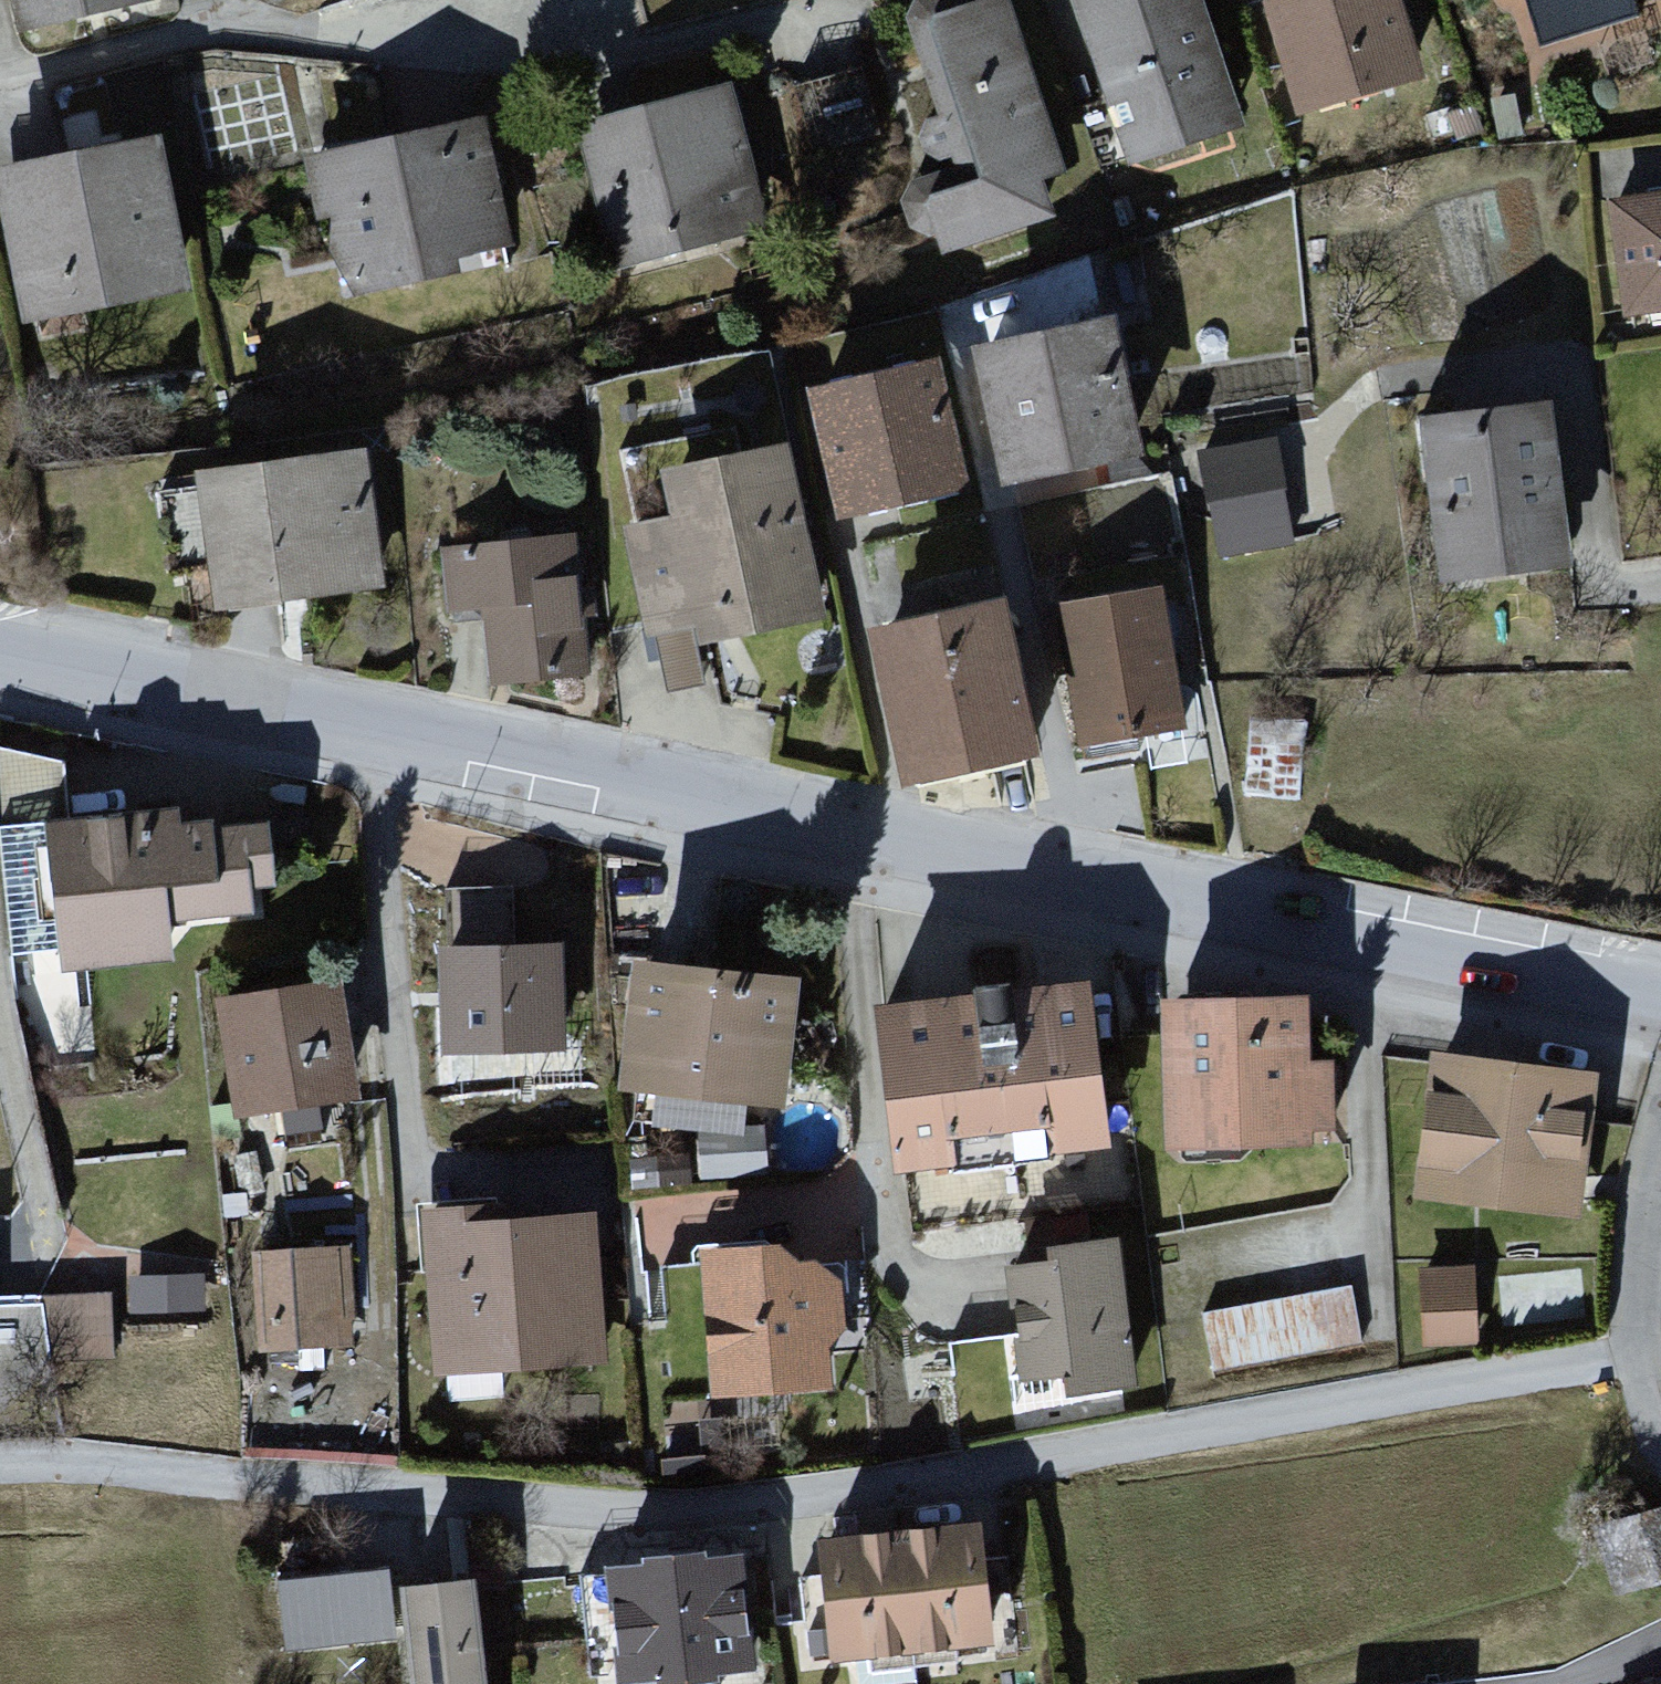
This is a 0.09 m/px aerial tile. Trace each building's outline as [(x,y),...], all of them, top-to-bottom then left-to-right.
[(21,29),(152,0),(14,0),(21,29)] [(912,32),(956,169),(910,184),(942,281),(1094,233),(1020,0),(1014,0),(912,32)] [(1137,172),(1253,138),(1213,0),(1087,0),(1137,172)] [(1270,13),(1302,132),(1448,93),(1423,0),(1316,0),(1270,13)] [(745,85),(582,130),(625,285),(788,240),(745,85)] [(498,121),(323,154),(352,306),(527,273),(498,121)] [(0,177),(0,188),(40,342),(209,299),(166,134),(0,177)] [(1598,211),(1616,318),(1660,310),(1660,200),(1598,211)] [(1122,323),(976,354),(1006,491),(1151,460),(1122,323)] [(950,362),(816,392),(845,524),(979,494),(950,362)] [(1559,409),(1429,423),(1449,598),(1578,583),(1559,409)] [(367,444),(193,467),(213,617),(387,594),(367,444)] [(1300,446),(1211,458),(1226,567),(1315,555),(1300,446)] [(667,514),(625,522),(658,677),(827,641),(786,447),(659,474),(667,514)] [(585,530),(440,542),(446,621),(495,617),(500,686),(597,678),(585,530)] [(1168,592),(1056,613),(1085,767),(1197,747),(1168,592)] [(991,601),(874,632),(915,785),(1032,754),(991,601)] [(170,811),(53,823),(69,983),(186,972),(185,924),(175,830),(170,811)] [(175,830),(185,924),(284,914),(274,819),(175,830)] [(459,950),(444,950),(447,1064),(575,1061),(572,943),(521,945),(520,887),(458,888),(459,950)] [(802,982),(638,964),(623,1098),(787,1116),(802,982)] [(350,983),(217,1002),(235,1126),(368,1107),(350,983)] [(1093,985),(897,1010),(918,1174),(1114,1149),(1093,985)] [(1307,1003),(1169,1007),(1174,1156),(1338,1151),(1335,1064),(1309,1065),(1307,1003)] [(1606,1076),(1439,1056),(1421,1204),(1588,1224),(1606,1076)] [(609,1205),(436,1213),(443,1374),(616,1367),(609,1205)] [(1055,1266),(1016,1271),(1029,1380),(1073,1375),(1076,1398),(1146,1390),(1129,1237),(1052,1246),(1055,1266)] [(798,1242),(706,1249),(718,1410),(857,1400),(848,1285),(798,1242)] [(361,1248),(257,1256),(266,1379),(370,1371),(361,1248)] [(208,1256),(140,1261),(144,1326),(212,1321),(208,1256)] [(1485,1268),(1426,1271),(1430,1353),(1490,1350),(1485,1268)] [(1356,1284),(1205,1314),(1218,1379),(1369,1350),(1356,1284)] [(116,1294),(59,1295),(60,1362),(117,1361),(116,1294)] [(1589,1524),(1606,1607),(1660,1596),(1660,1509),(1589,1524)] [(984,1522),(820,1539),(833,1668),(997,1651),(984,1522)] [(611,1569),(624,1683),(651,1683),(764,1671),(751,1553),(611,1569)] [(386,1565),(340,1571),(351,1646),(396,1640),(386,1565)] [(410,1587),(417,1683),(489,1683),(482,1582),(410,1587)]
